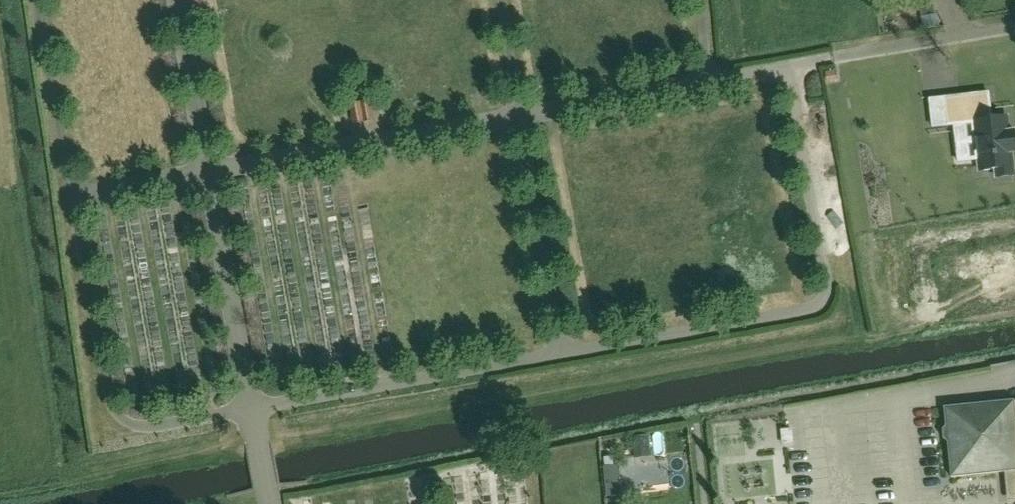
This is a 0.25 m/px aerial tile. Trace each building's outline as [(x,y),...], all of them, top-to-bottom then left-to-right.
[(944,99),(947,125),(952,124),(975,122),(979,159),(981,170),(996,168),(997,176),(1014,174),(1012,152),(1014,151),(1014,131),(1010,131),(1008,117),(991,118),(986,119),(986,111),(990,110),(989,94),(944,99)] [(946,407),(952,477),(1013,471),(1014,490),(1014,401),(946,407)] [(618,467),(605,468),(607,496),(621,495),(618,467)]
